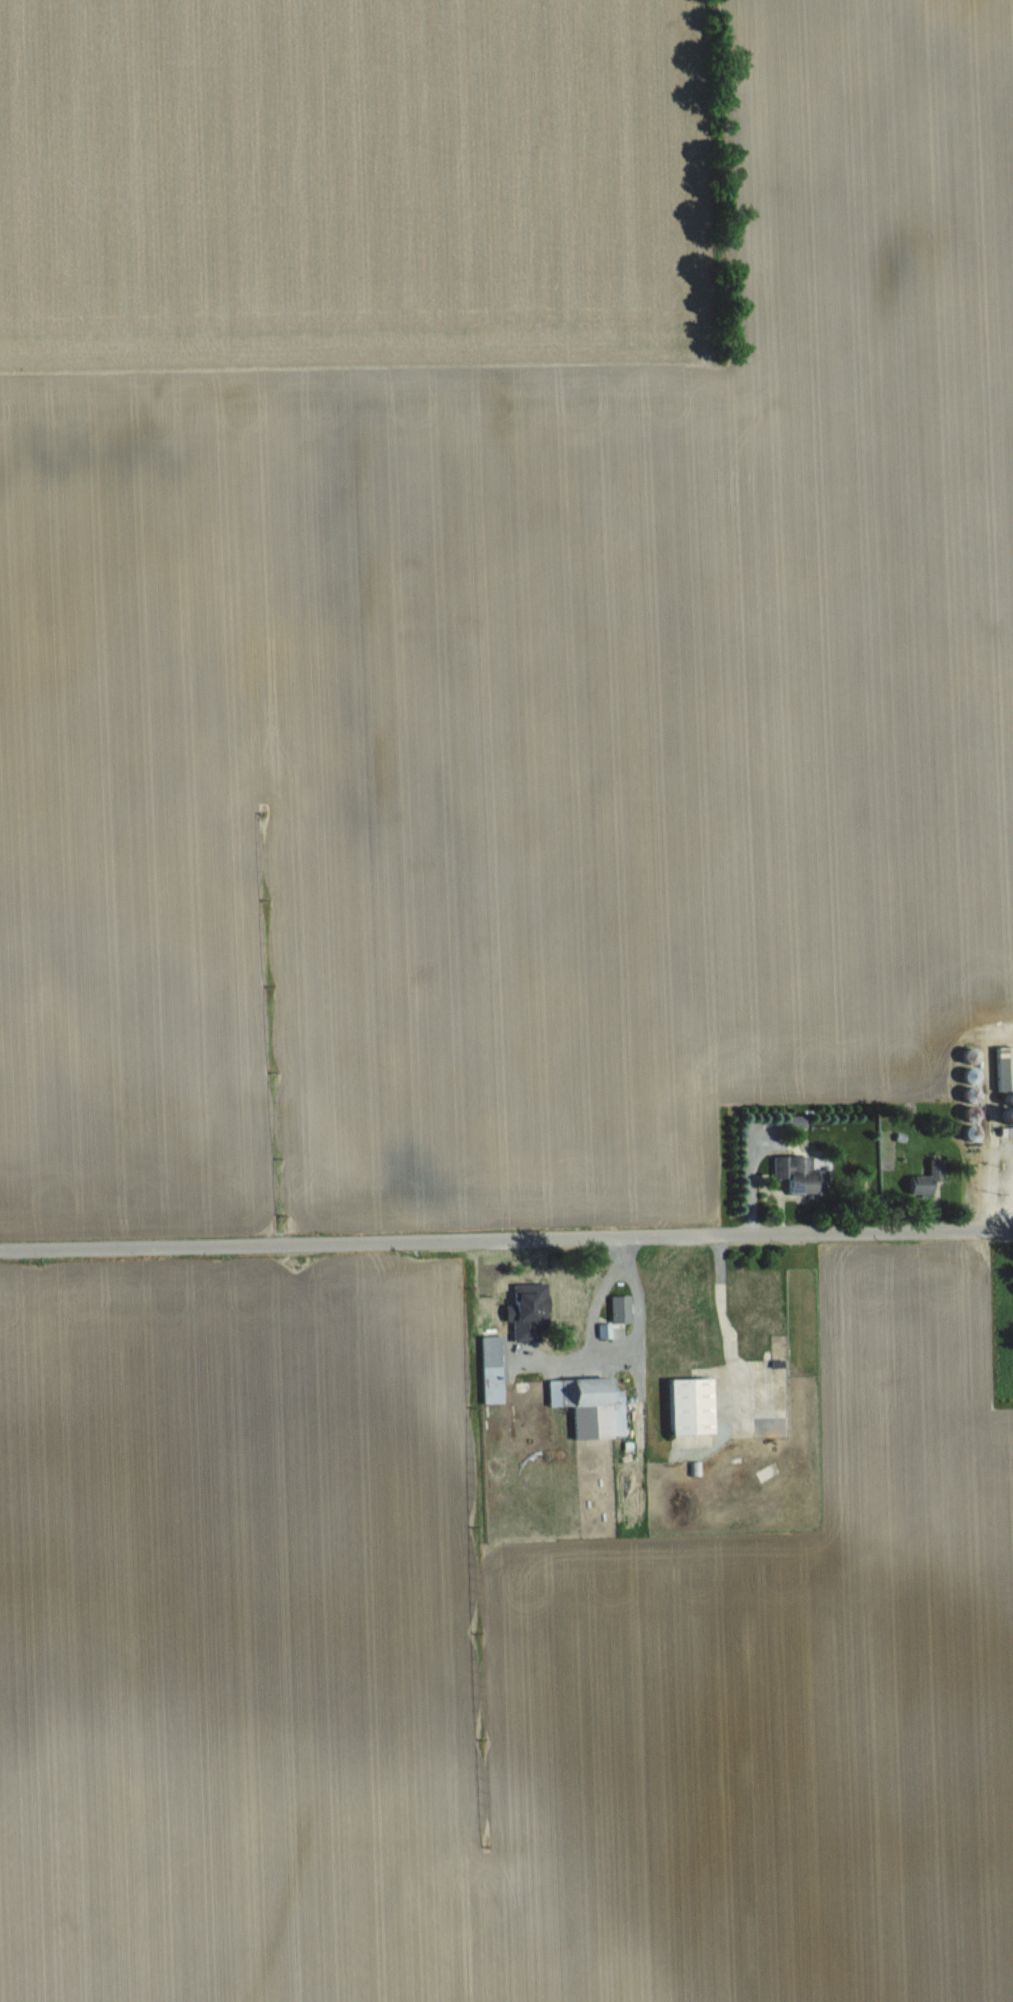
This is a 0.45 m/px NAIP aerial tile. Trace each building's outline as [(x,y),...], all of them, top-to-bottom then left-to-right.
[(995,1091),(998,1091),(1000,1124),(1012,1123),(1012,1046),(993,1047),(995,1091)] [(806,1170),(806,1156),(771,1156),(771,1180),(781,1180),(781,1194),(817,1194),(817,1170),(806,1170)] [(941,1180),(941,1159),(926,1159),(927,1174),(905,1175),(905,1197),(931,1197),(931,1180),(941,1180)] [(627,1295),(608,1295),(608,1324),(597,1324),(598,1338),(610,1337),(610,1323),(628,1323),(627,1295)] [(500,1404),(500,1336),(479,1336),(479,1404),(500,1404)] [(546,1408),(581,1407),(581,1425),(568,1425),(568,1439),(622,1437),(620,1390),(614,1390),(614,1378),(545,1379),(546,1408)] [(664,1434),(712,1433),(712,1378),(664,1378),(664,1434)]
